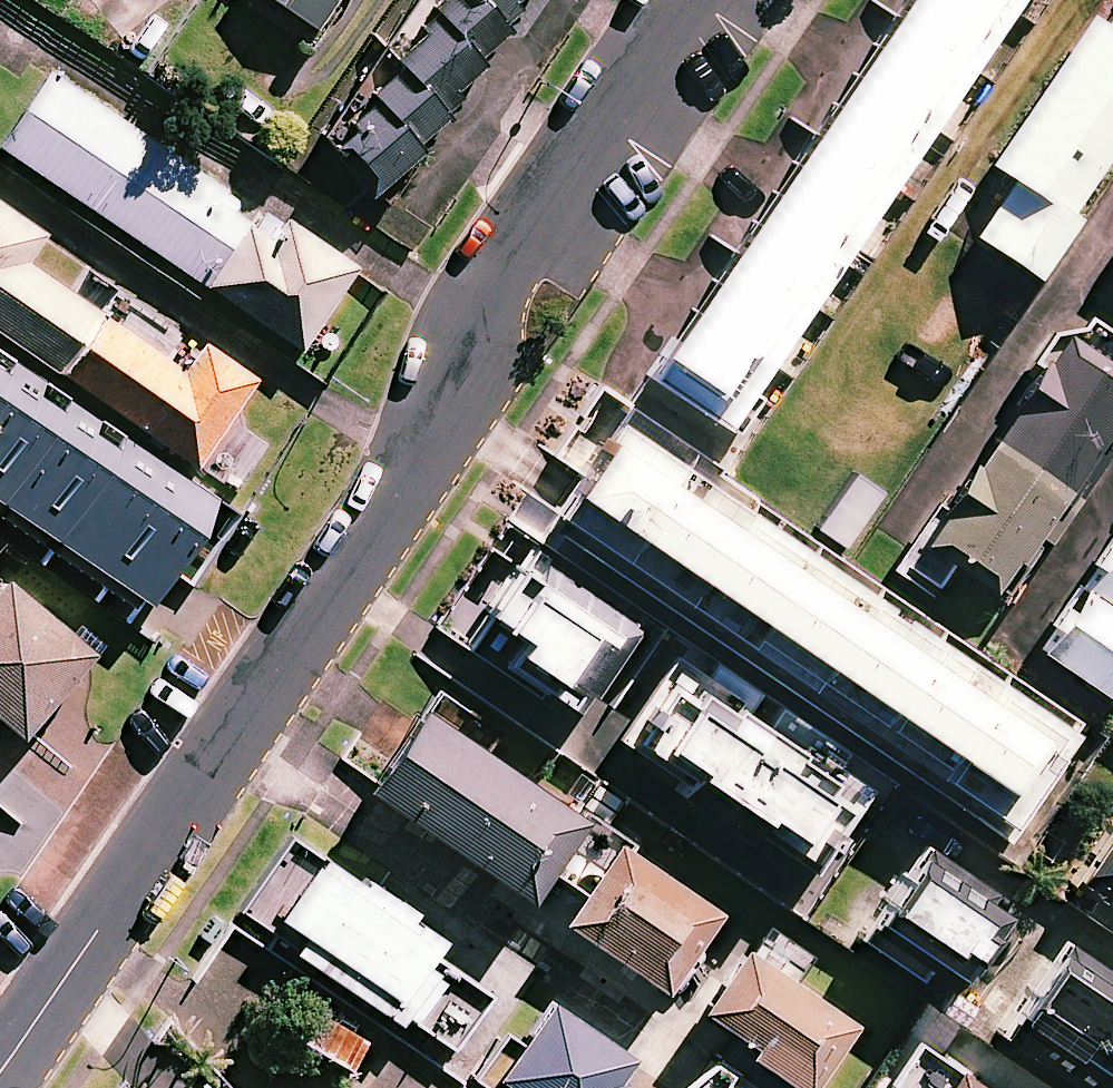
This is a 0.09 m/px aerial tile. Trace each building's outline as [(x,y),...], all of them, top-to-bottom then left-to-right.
[(314,26),(332,0),(275,0),(314,26)] [(381,187),(523,0),(413,0),(317,127),(381,187)] [(1034,22),(1048,2),(1046,0),(889,0),(640,366),(721,421),(806,296),(832,313),(940,155),(914,138),(925,122),(952,140),(980,97),(954,80),(966,63),(990,80),(1020,36),(995,20),(1006,3),(1034,22)] [(1092,12),(990,161),(1014,177),(976,233),(1037,274),(1076,217),(1067,211),(1112,143),(1112,27),(1092,12)] [(10,149),(304,353),(359,266),(70,67),(10,149)] [(0,208),(0,331),(194,463),(252,379),(203,346),(184,373),(23,262),(40,236),(0,208)] [(1052,330),(1010,387),(1016,392),(893,559),(930,586),(952,556),(998,590),(1112,434),(1112,375),(1052,330)] [(0,352),(0,500),(145,600),(206,497),(0,352)] [(685,445),(600,386),(553,453),(580,472),(555,509),(953,784),(944,796),(996,831),(987,843),(1013,862),(1098,741),(681,452),(685,445)] [(637,601),(521,538),(495,586),(473,574),(442,630),(580,705),(637,601)] [(1086,585),(1112,604),(1112,546),(1086,585)] [(1086,585),(1044,647),(1112,693),(1112,604),(1086,585)] [(765,725),(668,661),(622,732),(681,770),(688,761),(763,811),(754,825),(831,875),(882,797),(835,766),(846,749),(778,705),(765,725)] [(578,814),(419,707),(367,785),(526,892),(578,814)] [(0,741),(0,796),(27,764),(0,741)] [(1077,878),(1112,903),(1112,826),(1077,878)] [(416,915),(293,834),(233,925),(257,941),(276,911),(302,929),(291,946),(395,1015),(399,1010),(451,1044),(513,952),(428,896),(416,915)] [(713,907),(613,837),(559,915),(659,985),(713,907)] [(987,917),(909,863),(860,935),(938,989),(987,917)] [(1063,934),(1001,1031),(1091,1087),(1112,1087),(1112,965),(1063,934)] [(848,1019),(741,945),(699,1005),(750,1040),(744,1048),(801,1087),(848,1019)] [(545,996),(493,1072),(516,1087),(615,1087),(620,1080),(606,1071),(621,1048),(545,996)] [(953,1063),(936,1087),(991,1087),(953,1063)]
